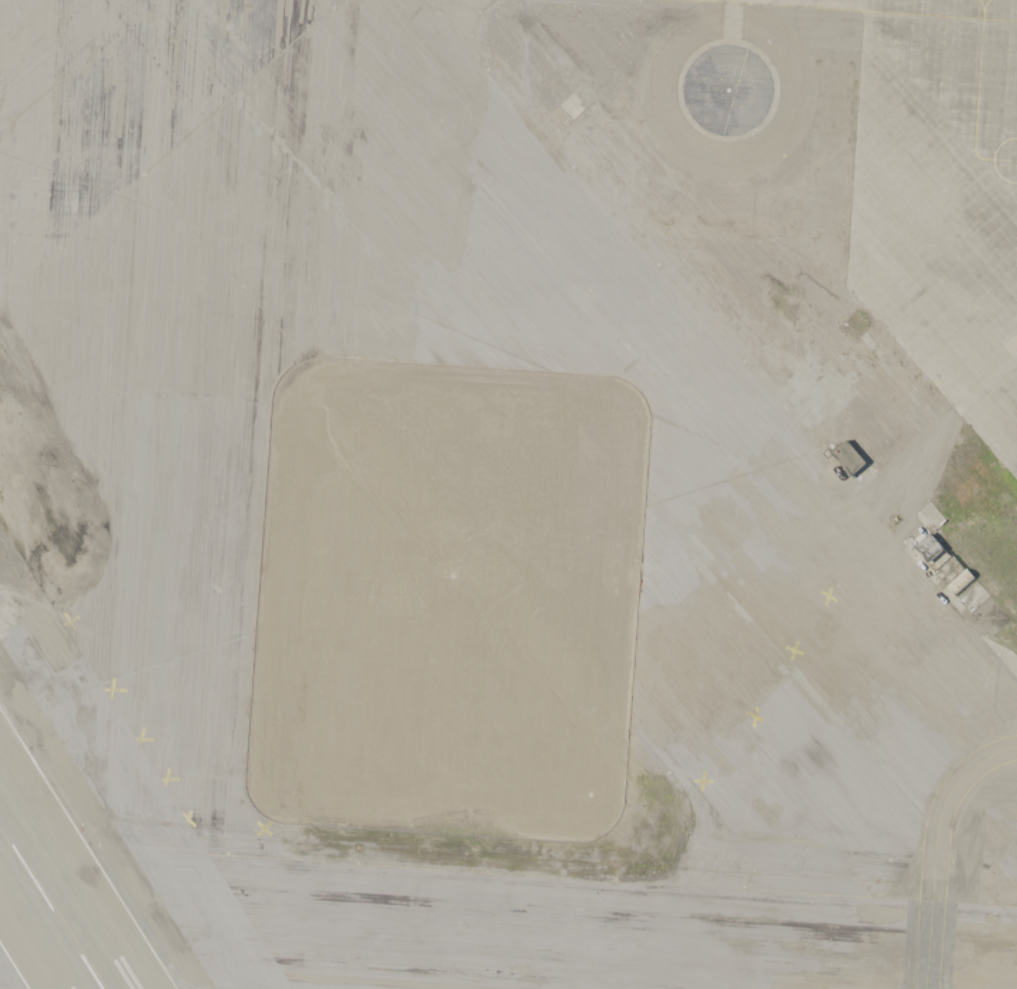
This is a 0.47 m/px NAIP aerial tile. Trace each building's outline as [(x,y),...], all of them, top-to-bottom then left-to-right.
[(911,543),(934,570),(939,566),(946,573),(957,564),(927,530),(911,543)]
